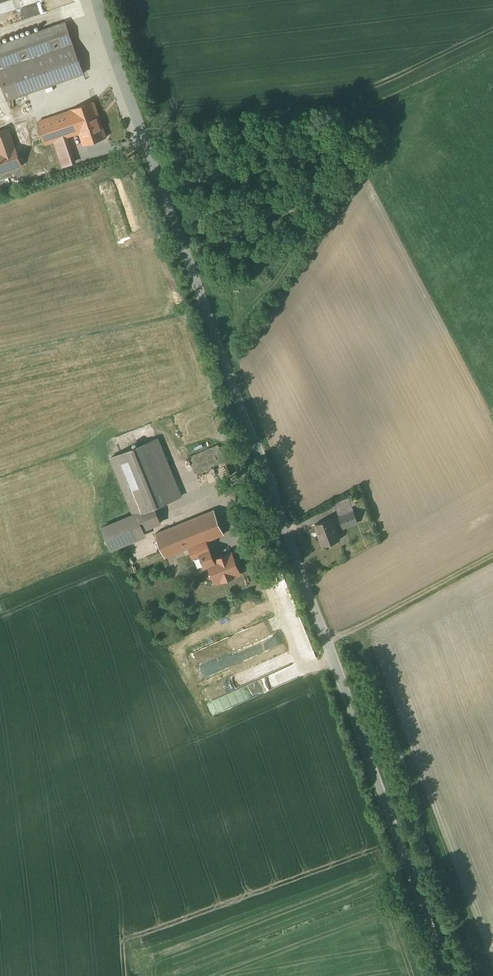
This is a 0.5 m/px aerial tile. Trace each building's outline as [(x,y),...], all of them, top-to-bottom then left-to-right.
[(66,19),(0,43),(0,84),(3,83),(9,100),(86,74),(66,19)] [(95,101),(72,110),(81,132),(84,145),(107,137),(95,101)] [(65,138),(81,132),(72,110),(37,122),(45,145),(55,141),(64,167),(73,163),(65,138)] [(9,129),(0,132),(0,175),(22,168),(9,129)] [(145,444),(120,454),(111,458),(134,515),(102,528),(111,551),(147,536),(144,529),(161,523),(155,507),(183,496),(173,472),(159,478),(145,444)] [(219,446),(188,458),(192,468),(222,455),(219,446)] [(349,498),(334,503),(343,528),(358,522),(349,498)] [(214,510),(155,534),(163,552),(165,557),(190,547),(205,541),(223,534),(214,510)] [(332,518),(315,524),(323,546),(340,540),(332,518)] [(190,547),(195,561),(211,555),(205,541),(190,547)] [(213,560),(211,555),(195,561),(198,567),(209,564),(217,583),(239,573),(232,553),(213,560)]
